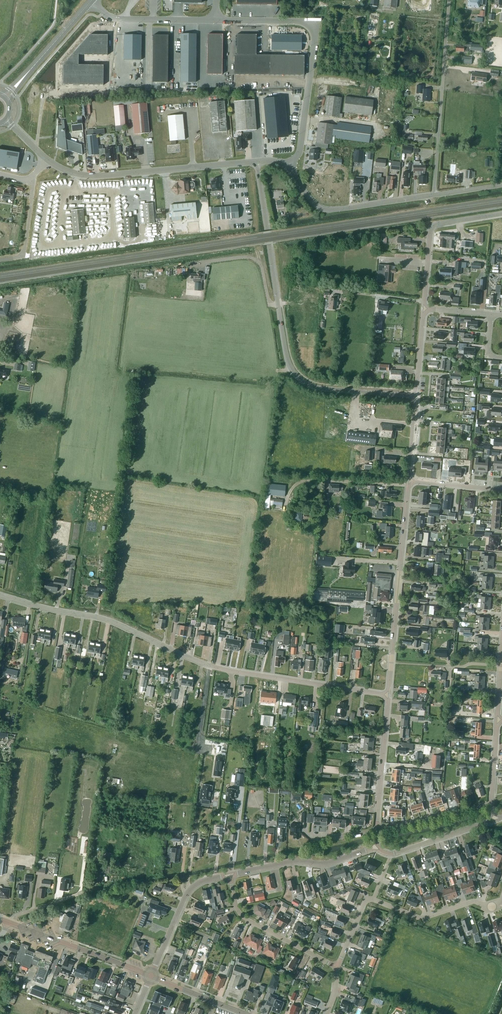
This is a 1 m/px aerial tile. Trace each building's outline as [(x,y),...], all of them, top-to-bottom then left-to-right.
[(373,37),(376,19),(369,18),(366,36),(373,37)] [(61,85),(101,85),(101,65),(76,65),(77,55),(105,55),(106,34),(87,34),(61,64),(61,85)] [(181,74),(180,82),(196,82),(196,74),(196,34),(181,34),(181,74)] [(208,34),(207,74),(222,74),(223,40),(225,40),(225,34),(208,34)] [(234,54),(234,74),(304,75),(304,55),(256,55),(257,34),(237,34),(236,54),(234,54)] [(124,35),(124,60),(141,60),(141,35),(124,35)] [(153,35),(152,82),(168,82),(168,35),(153,35)] [(301,50),(301,35),(271,35),(271,50),(301,50)] [(472,44),(471,50),(481,51),(481,53),(484,53),(484,47),(483,46),(483,45),(472,44)] [(462,63),(472,64),(473,57),(462,56),(462,63)] [(471,80),(486,82),(487,75),(472,73),(471,80)] [(422,101),(429,101),(430,89),(423,89),(423,85),(417,85),(416,93),(422,93),(422,101)] [(284,96),(264,98),(267,138),(287,136),(284,96)] [(324,116),(339,117),(342,118),(343,114),(339,113),(341,98),(326,96),(324,116)] [(343,112),(372,115),(374,100),(345,96),(343,112)] [(234,101),(236,131),(256,130),(254,100),(234,101)] [(209,102),(212,132),(227,131),(224,101),(209,102)] [(146,103),(131,104),(134,134),(149,133),(146,103)] [(112,105),(113,125),(124,125),(123,105),(112,105)] [(182,114),(167,116),(170,141),(171,141),(175,141),(185,140),(182,114)] [(58,126),(57,147),(82,155),(81,144),(66,139),(64,120),(61,120),(61,126),(58,126)] [(318,123),(316,142),(320,143),(320,147),(327,148),(328,144),(331,144),(332,135),(336,135),(336,138),(369,142),(371,127),(338,122),(338,125),(318,123)] [(237,145),(237,149),(238,149),(239,150),(240,150),(241,150),(242,149),(245,149),(244,141),(249,140),(249,134),(241,134),(241,138),(237,138),(237,142),(236,142),(237,145)] [(88,135),(87,136),(89,155),(99,155),(99,154),(101,154),(105,153),(106,162),(115,161),(113,148),(103,149),(103,146),(98,146),(97,135),(88,135)] [(171,141),(172,145),(167,145),(168,153),(180,152),(180,144),(176,144),(175,141),(171,141)] [(311,146),(310,150),(309,159),(317,160),(317,154),(318,154),(318,150),(317,150),(317,147),(311,146)] [(403,146),(402,153),(412,154),(412,147),(403,146)] [(141,148),(133,149),(133,147),(133,148),(126,149),(126,148),(126,150),(125,151),(126,153),(127,160),(128,160),(130,160),(134,159),(134,156),(141,155),(141,148)] [(17,169),(19,153),(15,152),(5,150),(0,149),(0,166),(17,169)] [(353,158),(353,163),(363,164),(365,151),(361,151),(354,150),(353,158)] [(376,159),(375,166),(385,167),(386,160),(376,159)] [(413,171),(420,171),(425,171),(425,165),(419,165),(419,161),(413,161),(413,165),(413,171)] [(475,175),(475,172),(472,172),(472,171),(466,170),(465,178),(471,179),(471,177),(472,175),(475,175)] [(377,173),(376,178),(375,178),(373,191),(378,191),(379,182),(383,182),(384,178),(381,177),(381,174),(377,173)] [(389,183),(389,184),(390,184),(389,188),(394,189),(394,185),(395,185),(395,181),(395,177),(394,177),(390,176),(387,176),(387,182),(389,183)] [(353,195),(359,196),(359,192),(360,192),(361,184),(364,184),(364,178),(354,177),(353,183),(354,183),(354,186),(353,186),(353,190),(352,190),(351,190),(351,193),(352,193),(353,193),(353,194),(354,194),(353,195)] [(219,178),(213,178),(214,181),(211,181),(212,191),(221,190),(219,178)] [(176,184),(172,189),(177,194),(179,192),(180,192),(180,193),(189,192),(189,188),(193,188),(194,186),(194,183),(193,182),(188,182),(188,181),(179,181),(179,185),(178,186),(176,184)] [(3,194),(2,199),(7,200),(7,199),(12,199),(15,199),(15,194),(14,194),(13,194),(14,188),(14,187),(8,186),(8,191),(4,191),(4,195),(3,194)] [(269,193),(270,199),(279,198),(279,197),(282,196),(282,189),(278,190),(272,190),(272,192),(269,193)] [(182,220),(181,216),(185,216),(186,220),(196,219),(196,215),(195,202),(170,205),(172,221),(182,220)] [(143,204),(145,224),(155,223),(153,203),(143,204)] [(213,220),(239,218),(238,206),(212,208),(213,220)] [(83,209),(71,210),(74,237),(67,237),(67,240),(78,239),(77,235),(86,234),(83,209)] [(134,237),(133,217),(123,218),(124,237),(134,237)] [(459,240),(459,235),(441,233),(440,239),(441,239),(440,247),(454,248),(455,240),(459,240)] [(409,238),(397,237),(397,243),(401,243),(400,247),(401,247),(401,249),(414,250),(414,247),(416,247),(417,243),(409,242),(409,238)] [(452,269),(447,268),(447,269),(440,269),(440,275),(444,276),(444,277),(452,277),(452,276),(457,276),(457,274),(461,274),(462,262),(456,262),(455,269),(452,269)] [(378,264),(377,281),(381,282),(391,283),(392,272),(394,273),(394,269),(392,269),(392,265),(382,264),(378,264)] [(194,282),(195,282),(195,290),(200,291),(200,279),(204,280),(205,274),(200,274),(200,273),(197,273),(197,274),(191,274),(191,278),(193,279),(193,281),(194,282)] [(472,295),(471,299),(472,300),(472,303),(480,304),(481,292),(481,290),(479,290),(479,288),(473,287),(473,292),(472,296),(472,295)] [(451,305),(458,305),(459,298),(453,297),(453,293),(440,292),(440,298),(443,298),(443,299),(452,300),(452,301),(451,305)] [(496,292),(495,296),(490,296),(489,305),(496,306),(497,299),(500,299),(500,292),(496,292)] [(333,295),(332,299),(330,298),(329,308),(335,309),(336,305),(338,306),(338,302),(336,302),(337,295),(333,295)] [(379,309),(388,311),(389,302),(380,301),(381,300),(378,300),(377,307),(379,308),(379,309)] [(7,316),(9,303),(5,302),(4,311),(0,311),(0,314),(7,316)] [(374,329),(382,330),(383,318),(375,317),(374,329)] [(468,328),(477,328),(478,321),(471,321),(471,318),(465,318),(465,322),(468,322),(468,328)] [(464,341),(474,342),(474,336),(473,336),(473,334),(465,334),(465,331),(458,330),(457,335),(462,335),(462,338),(464,339),(464,341)] [(464,354),(474,355),(475,348),(466,347),(467,344),(459,343),(459,350),(465,350),(464,354)] [(439,364),(439,362),(429,361),(429,366),(433,367),(433,368),(439,368),(439,367),(441,367),(441,369),(448,370),(448,364),(450,364),(451,360),(442,359),(441,364),(439,364)] [(1,379),(1,375),(7,376),(8,376),(9,370),(0,369),(0,379),(1,379)] [(391,370),(390,379),(399,380),(399,378),(403,378),(403,380),(407,380),(407,375),(403,375),(403,371),(391,370)] [(491,402),(498,402),(498,401),(501,402),(501,395),(499,395),(499,394),(492,393),(491,402)] [(492,415),(501,416),(501,409),(492,408),(492,411),(487,411),(487,418),(492,418),(492,415)] [(401,431),(401,426),(380,423),(379,437),(395,439),(396,431),(401,431)] [(446,424),(446,428),(439,427),(438,433),(446,434),(446,433),(446,429),(451,430),(451,424),(446,424)] [(347,431),(346,441),(375,445),(376,435),(347,431)] [(494,438),(494,446),(500,446),(501,446),(501,439),(494,438)] [(365,459),(372,460),(373,451),(366,450),(365,459)] [(382,452),(377,451),(376,459),(381,460),(382,459),(384,459),(383,463),(391,463),(395,463),(396,457),(392,457),(392,456),(384,456),(382,456),(382,452)] [(441,459),(441,466),(453,467),(453,459),(441,459)] [(267,483),(266,494),(284,496),(285,485),(267,483)] [(328,492),(339,492),(339,491),(343,491),(343,486),(341,486),(341,484),(329,484),(328,492)] [(381,491),(381,496),(387,496),(386,497),(390,497),(391,496),(396,497),(396,491),(391,491),(391,489),(387,488),(387,491),(381,491)] [(443,509),(451,510),(452,496),(446,495),(445,502),(444,501),(443,509)] [(465,499),(465,500),(466,501),(468,502),(467,507),(465,507),(465,510),(471,511),(470,514),(472,514),(473,508),(474,508),(475,498),(468,497),(468,498),(466,498),(465,499)] [(383,508),(382,511),(378,511),(377,512),(376,516),(377,517),(381,517),(382,516),(382,515),(391,516),(391,507),(387,506),(387,503),(381,502),(380,507),(383,508)] [(303,519),(308,520),(309,519),(311,519),(311,514),(304,513),(296,512),(295,520),(301,521),(301,519),(303,519)] [(392,537),(393,527),(386,526),(387,524),(380,523),(379,529),(386,529),(386,534),(382,534),(381,539),(386,539),(386,537),(392,537)] [(417,532),(416,542),(422,542),(422,545),(427,545),(428,542),(428,533),(423,533),(417,532)] [(489,546),(488,546),(487,546),(486,550),(494,550),(495,546),(498,546),(498,536),(492,535),(492,533),(485,532),(485,537),(490,537),(489,546)] [(429,555),(430,549),(424,549),(424,548),(423,548),(415,547),(414,556),(424,557),(424,555),(428,555),(429,555)] [(437,553),(436,562),(443,562),(443,560),(449,560),(449,556),(444,555),(444,553),(437,553)] [(485,554),(481,554),(481,557),(485,557),(484,562),(494,563),(494,556),(485,556),(485,554)] [(317,556),(316,565),(325,566),(326,557),(317,556)] [(343,565),(343,573),(343,576),(344,576),(346,577),(351,577),(351,574),(354,574),(354,566),(351,566),(352,563),(345,563),(345,566),(343,565)] [(435,564),(434,574),(441,575),(441,574),(443,574),(444,569),(441,568),(441,565),(435,564)] [(413,566),(413,571),(418,572),(418,573),(423,573),(423,574),(428,574),(428,571),(433,571),(433,565),(427,565),(426,568),(424,568),(424,567),(413,566)] [(483,577),(483,582),(492,583),(492,577),(483,576),(483,575),(480,574),(480,577),(483,577)] [(389,591),(390,579),(367,577),(367,582),(368,582),(366,601),(370,601),(374,601),(374,600),(381,600),(381,601),(384,602),(384,601),(389,601),(390,591),(389,591)] [(51,591),(57,592),(58,585),(63,586),(64,581),(54,579),(54,583),(45,582),(44,589),(51,590),(51,591)] [(492,583),(483,582),(482,587),(479,587),(479,590),(482,590),(482,588),(491,589),(492,583)] [(107,586),(103,585),(98,584),(97,588),(88,587),(87,596),(98,598),(99,591),(102,592),(106,592),(107,586)] [(313,587),(312,600),(348,602),(348,596),(363,598),(364,591),(313,587)] [(491,597),(482,596),(482,595),(478,595),(478,598),(481,598),(481,603),(490,603),(491,597)] [(384,613),(379,612),(379,609),(373,608),(373,616),(371,616),(368,617),(368,622),(370,624),(373,624),(374,623),(383,623),(384,613)] [(164,629),(165,619),(164,619),(164,617),(162,617),(162,614),(160,614),(159,618),(158,623),(156,623),(155,628),(164,629)] [(480,618),(480,623),(489,624),(489,618),(480,617),(480,616),(477,615),(477,618),(480,618)] [(22,631),(26,632),(28,625),(24,624),(25,618),(21,617),(21,618),(13,617),(12,625),(23,627),(22,631)] [(489,624),(480,623),(479,628),(476,628),(476,631),(479,631),(479,629),(488,630),(489,624)] [(175,634),(183,636),(184,626),(177,624),(175,634)] [(334,632),(343,633),(344,625),(335,624),(334,632)] [(183,636),(190,637),(192,627),(184,626),(183,636)] [(195,644),(203,645),(203,646),(204,636),(197,634),(195,644)] [(229,639),(230,636),(227,635),(224,649),(231,650),(233,639),(229,639)] [(212,637),(204,636),(203,646),(210,647),(212,637)] [(487,645),(487,644),(488,638),(479,638),(479,636),(475,636),(475,639),(478,639),(478,644),(487,645)] [(238,651),(241,638),(238,637),(237,640),(233,639),(231,650),(238,651)] [(412,641),(412,640),(404,639),(403,643),(407,644),(407,645),(412,645),(415,645),(414,647),(419,647),(420,641),(415,640),(415,641),(412,641)] [(254,643),(255,640),(252,640),(249,653),(256,654),(258,644),(254,643)] [(324,659),(319,658),(318,672),(326,673),(326,667),(325,667),(326,665),(327,659),(327,657),(331,658),(332,642),(328,641),(326,657),(324,656),(324,659)] [(263,656),(266,642),(263,642),(263,645),(258,644),(256,654),(263,656)] [(436,649),(435,656),(442,656),(442,657),(447,657),(448,650),(440,649),(440,650),(436,649)] [(276,652),(275,666),(280,667),(280,662),(285,663),(285,657),(283,657),(283,651),(276,650),(276,652)] [(305,671),(312,671),(313,661),(311,661),(312,657),(306,656),(305,671)] [(291,668),(300,669),(300,670),(301,670),(301,662),(301,660),(294,659),(294,662),(291,662),(291,668)] [(12,674),(12,677),(16,678),(18,671),(5,668),(4,673),(12,674)] [(446,677),(447,672),(441,672),(441,671),(437,670),(436,672),(432,671),(432,676),(441,677),(441,679),(446,680),(446,677)] [(476,677),(475,682),(485,682),(485,677),(485,676),(476,675),(476,674),(472,674),(472,677),(476,677)] [(226,696),(229,696),(230,690),(227,689),(227,684),(215,682),(214,691),(226,693),(226,696)] [(475,682),(475,687),(472,686),(471,689),(475,690),(475,688),(484,689),(485,682),(475,682)] [(240,686),(239,690),(246,691),(244,703),(249,703),(250,704),(250,698),(251,692),(252,686),(244,685),(244,686),(240,686)] [(154,687),(148,686),(147,686),(145,696),(152,698),(154,687)] [(403,697),(417,698),(418,690),(410,690),(410,693),(399,692),(398,696),(403,697)] [(261,692),(260,702),(275,703),(276,693),(270,693),(270,694),(266,693),(266,692),(261,692)] [(291,703),(295,703),(296,696),(290,695),(284,694),(283,702),(289,702),(289,705),(291,705),(291,703)] [(303,706),(311,706),(311,703),(310,703),(311,697),(305,697),(305,700),(304,700),(304,699),(300,698),(298,710),(303,711),(303,706)] [(347,707),(345,706),(346,702),(341,702),(340,701),(340,706),(337,705),(335,716),(344,717),(345,710),(346,711),(347,707)] [(419,710),(425,710),(425,702),(412,701),(412,706),(419,707),(419,710)] [(397,710),(406,711),(407,703),(398,703),(397,710)] [(375,707),(364,705),(364,709),(358,709),(357,716),(361,716),(362,712),(374,714),(375,707)] [(318,711),(314,711),(314,713),(310,712),(309,726),(317,727),(318,711)] [(402,728),(401,728),(400,737),(409,738),(409,729),(408,729),(408,727),(407,726),(402,725),(402,728)] [(361,738),(360,743),(363,743),(373,744),(374,738),(365,737),(365,736),(361,735),(361,738)] [(404,747),(397,747),(396,753),(406,754),(406,750),(413,751),(413,743),(404,743),(404,747)] [(216,755),(213,775),(220,776),(223,756),(216,755)] [(236,773),(234,785),(244,786),(245,774),(239,773),(236,773)] [(479,794),(479,796),(485,795),(482,787),(482,788),(481,786),(482,785),(481,783),(475,784),(477,789),(476,789),(478,794),(479,794)] [(203,784),(202,789),(202,792),(201,792),(200,799),(212,800),(213,790),(212,790),(213,785),(203,784)] [(234,799),(235,799),(237,789),(227,788),(226,795),(224,794),(223,798),(226,799),(225,802),(233,803),(234,799)] [(455,799),(456,801),(457,801),(458,804),(463,802),(460,793),(459,794),(458,788),(450,790),(453,800),(455,799)] [(308,796),(308,799),(312,799),(312,791),(304,790),(304,796),(308,796)] [(368,794),(360,794),(361,793),(356,792),(356,795),(360,795),(360,799),(360,800),(367,800),(368,794)] [(437,806),(443,804),(441,797),(438,798),(437,795),(434,796),(437,806)] [(431,808),(437,806),(434,796),(432,797),(433,800),(429,801),(431,808)] [(355,799),(355,801),(360,801),(359,806),(367,807),(367,800),(360,800),(360,799),(355,799)] [(351,823),(358,824),(359,816),(360,813),(360,812),(360,810),(356,809),(356,812),(357,812),(357,816),(352,816),(351,823)] [(359,816),(358,824),(364,824),(365,817),(366,817),(366,810),(360,809),(360,810),(360,812),(360,813),(359,816)] [(321,817),(322,813),(318,813),(318,817),(314,816),(313,824),(320,825),(321,817)] [(328,814),(322,813),(321,817),(320,825),(326,826),(327,818),(328,818),(328,814)] [(332,826),(339,827),(340,819),(341,815),(338,815),(338,819),(333,818),(332,826)] [(340,819),(339,827),(345,827),(346,820),(347,816),(345,816),(344,819),(340,819)] [(280,831),(280,841),(284,841),(285,835),(285,832),(286,833),(288,818),(279,817),(278,826),(281,826),(281,831),(280,831)] [(293,838),(299,839),(299,836),(300,836),(301,824),(291,823),(290,835),(293,835),(293,838)] [(252,846),(257,847),(257,845),(258,845),(260,833),(251,832),(250,840),(252,841),(251,844),(253,844),(252,846)] [(218,848),(218,845),(217,844),(217,842),(215,841),(216,841),(212,840),(211,841),(210,841),(208,853),(217,854),(218,848)] [(198,850),(197,857),(202,857),(203,851),(204,849),(203,849),(204,842),(196,841),(195,850),(198,850)] [(223,851),(230,852),(231,846),(231,843),(224,842),(223,851)] [(474,850),(477,849),(477,848),(476,846),(475,845),(473,846),(473,845),(472,845),(471,843),(465,845),(467,851),(466,851),(468,856),(476,854),(474,850)] [(170,861),(178,862),(180,848),(172,847),(170,861)] [(464,861),(462,853),(459,854),(457,848),(451,849),(454,858),(458,856),(460,862),(464,861)] [(455,861),(454,858),(451,849),(445,851),(447,857),(444,859),(447,866),(451,865),(450,862),(455,861)] [(440,859),(437,850),(431,852),(434,861),(440,859)] [(431,862),(434,861),(431,852),(426,854),(428,860),(424,861),(427,869),(433,867),(431,862)] [(418,859),(417,857),(412,859),(415,869),(417,868),(418,870),(423,868),(420,858),(418,859)] [(479,863),(485,865),(487,859),(481,857),(479,863)] [(469,858),(465,860),(469,872),(475,870),(473,864),(471,865),(469,858)] [(374,870),(377,863),(368,859),(365,866),(374,870)] [(495,859),(494,862),(491,861),(490,863),(493,864),(501,868),(501,861),(495,859)] [(398,876),(407,873),(408,876),(413,875),(411,869),(407,870),(405,863),(398,865),(399,869),(397,870),(396,871),(397,873),(398,874),(398,876)] [(37,866),(36,873),(45,875),(46,868),(37,866)] [(94,872),(94,876),(94,882),(99,882),(100,873),(101,871),(105,871),(106,868),(97,867),(97,870),(96,870),(96,873),(94,872)] [(490,874),(489,878),(498,881),(500,875),(494,873),(495,869),(488,867),(486,873),(490,874)] [(343,868),(338,870),(340,878),(344,877),(346,882),(352,880),(349,873),(345,874),(343,868)] [(333,876),(328,877),(331,886),(332,886),(338,884),(342,883),(340,878),(338,870),(332,872),(333,876)] [(370,880),(364,877),(365,874),(359,872),(357,878),(361,879),(359,883),(368,887),(370,880)] [(470,880),(467,882),(470,892),(476,890),(473,883),(477,881),(474,872),(469,874),(469,875),(468,875),(470,880)] [(326,883),(323,875),(316,877),(318,883),(317,883),(316,884),(317,886),(318,887),(319,886),(320,887),(322,886),(323,890),(331,887),(329,881),(326,883)] [(267,882),(265,882),(267,890),(275,888),(273,879),(271,880),(271,876),(266,877),(267,882)] [(61,878),(60,890),(68,891),(70,879),(61,878)] [(457,883),(459,888),(462,887),(464,894),(470,892),(467,882),(463,883),(461,878),(456,880),(457,883)] [(498,881),(489,878),(488,881),(486,881),(484,881),(483,880),(480,881),(483,888),(486,886),(486,884),(487,884),(495,887),(498,881)] [(294,879),(287,881),(289,890),(295,889),(296,893),(300,892),(298,885),(295,885),(294,879)] [(318,891),(315,882),(311,884),(310,879),(303,882),(306,890),(305,890),(307,897),(307,896),(313,895),(312,893),(318,891)] [(50,887),(51,881),(42,880),(41,886),(41,888),(39,888),(38,892),(39,892),(38,897),(43,898),(45,886),(50,887)] [(248,881),(243,882),(244,889),(246,889),(248,895),(251,894),(250,886),(249,886),(248,881)] [(175,884),(170,882),(169,884),(166,883),(166,884),(162,883),(161,883),(160,883),(160,884),(161,884),(160,887),(163,888),(163,887),(165,887),(164,889),(169,891),(170,890),(173,891),(175,884)] [(398,887),(390,884),(387,891),(397,895),(400,889),(404,891),(406,886),(399,883),(398,887)] [(446,900),(452,898),(449,888),(445,889),(443,883),(438,885),(441,894),(444,893),(446,900)] [(4,897),(4,898),(8,899),(9,889),(3,889),(1,885),(0,885),(0,897),(4,897)] [(16,885),(16,890),(18,890),(18,893),(19,893),(18,897),(25,898),(26,891),(27,891),(28,886),(19,885),(16,885)] [(351,891),(349,896),(347,900),(353,902),(355,898),(358,892),(356,891),(357,888),(350,885),(345,889),(351,891)] [(142,894),(144,889),(136,886),(134,892),(142,894)] [(454,886),(449,888),(452,898),(458,896),(454,886)] [(436,891),(430,893),(434,903),(440,901),(438,894),(441,893),(438,887),(435,888),(436,891)] [(224,900),(223,892),(219,893),(218,888),(212,889),(214,896),(216,896),(217,901),(224,900)] [(215,902),(213,895),(210,896),(209,889),(202,891),(205,900),(209,899),(210,903),(215,902)] [(265,899),(264,893),(254,895),(256,901),(265,899)] [(434,903),(430,893),(425,895),(428,905),(434,903)] [(423,903),(421,895),(417,896),(416,899),(410,896),(407,902),(412,904),(412,905),(416,907),(417,903),(420,904),(423,903)] [(159,902),(151,899),(147,911),(154,913),(155,913),(160,915),(161,913),(165,914),(167,908),(158,905),(159,902)] [(344,905),(345,902),(338,899),(336,904),(341,907),(340,910),(348,914),(351,907),(344,905)] [(200,912),(199,915),(205,918),(206,914),(202,913),(205,906),(195,903),(193,909),(200,912)] [(255,906),(253,910),(254,910),(254,911),(255,912),(254,913),(257,914),(258,913),(261,915),(261,916),(266,919),(268,914),(270,910),(266,907),(264,910),(264,909),(264,908),(263,908),(259,905),(258,905),(258,906),(257,906),(256,907),(255,906)] [(301,913),(309,918),(312,913),(304,908),(301,913)] [(224,914),(223,909),(216,910),(217,917),(222,917),(222,915),(224,914)] [(68,915),(65,914),(62,914),(62,913),(55,911),(53,915),(60,918),(59,920),(60,921),(62,922),(60,927),(69,930),(74,917),(70,915),(71,914),(68,913),(68,915)] [(278,925),(283,928),(290,915),(285,912),(283,915),(278,925)] [(137,924),(143,927),(147,915),(141,913),(137,924)] [(283,915),(278,913),(273,922),(278,925),(283,915)] [(204,921),(205,918),(199,915),(198,918),(192,915),(190,922),(199,926),(201,919),(204,921)] [(226,915),(218,920),(221,927),(230,922),(226,915)] [(340,925),(343,926),(346,919),(338,916),(335,922),(334,925),(339,927),(340,925)] [(370,917),(367,923),(371,925),(377,928),(380,921),(381,919),(379,919),(375,917),(374,919),(373,918),(373,919),(370,917)] [(448,930),(455,928),(454,927),(460,925),(458,919),(452,921),(451,918),(445,921),(448,930)] [(473,933),(477,932),(475,924),(471,926),(469,918),(461,920),(465,931),(472,929),(473,933)] [(490,925),(487,926),(485,920),(478,923),(481,932),(486,931),(487,933),(493,932),(490,925)] [(493,922),(496,932),(501,931),(501,932),(501,921),(500,920),(493,922)] [(296,929),(295,932),(301,935),(300,936),(300,937),(302,938),(303,937),(304,936),(304,937),(308,931),(309,930),(310,928),(310,927),(307,925),(306,926),(306,927),(296,922),(293,928),(296,929)] [(241,931),(240,930),(241,929),(237,926),(236,928),(235,928),(231,936),(236,939),(241,931)] [(461,927),(455,929),(458,937),(460,937),(461,939),(464,938),(461,927)] [(331,935),(330,937),(334,939),(335,938),(335,937),(338,938),(341,932),(332,928),(330,934),(331,935)] [(245,943),(251,947),(256,937),(253,936),(254,935),(250,933),(245,943)] [(374,941),(377,936),(370,933),(368,936),(363,934),(360,939),(368,943),(370,939),(374,941)] [(488,935),(492,946),(497,944),(493,934),(488,935)] [(321,940),(324,942),(323,945),(331,949),(334,942),(327,940),(328,937),(323,935),(321,940)] [(258,939),(256,937),(251,947),(257,950),(262,940),(258,938),(258,939)] [(134,938),(133,943),(134,944),(131,950),(136,952),(136,951),(143,953),(145,949),(143,948),(146,941),(141,940),(141,941),(134,938)] [(367,946),(368,943),(360,939),(358,945),(364,948),(362,951),(369,954),(372,948),(367,946)] [(262,952),(268,956),(273,946),(271,945),(271,944),(268,942),(263,951),(260,949),(259,953),(261,954),(262,952)] [(34,981),(43,984),(51,962),(53,956),(36,950),(35,953),(27,950),(29,946),(21,943),(16,956),(16,963),(29,968),(31,963),(39,966),(34,981)] [(9,949),(16,952),(19,947),(11,944),(9,949)] [(275,948),(273,946),(268,956),(274,959),(280,949),(276,947),(275,948)] [(184,951),(176,948),(174,953),(182,956),(184,951)] [(354,954),(350,963),(358,966),(361,959),(364,960),(366,955),(360,952),(359,955),(354,954)] [(15,955),(10,953),(7,959),(13,962),(15,955)] [(176,962),(178,958),(173,956),(171,961),(171,960),(167,969),(173,972),(176,963),(176,962)] [(292,959),(288,966),(294,970),(298,963),(297,963),(299,959),(294,956),(292,960),(292,959)] [(70,959),(70,958),(66,957),(65,961),(64,961),(63,964),(62,967),(57,965),(53,975),(56,976),(58,971),(65,974),(69,975),(73,965),(75,960),(70,959)] [(250,962),(239,958),(237,966),(235,965),(232,973),(236,975),(232,986),(240,989),(244,978),(250,980),(258,983),(264,966),(256,963),(256,965),(250,963),(250,962)] [(184,959),(178,973),(184,976),(187,967),(185,966),(187,960),(184,959)] [(76,971),(74,975),(83,978),(83,979),(87,980),(89,977),(94,979),(97,969),(91,967),(91,968),(90,970),(87,969),(87,968),(82,967),(77,965),(75,971),(76,971)] [(319,970),(314,966),(310,973),(321,979),(324,973),(319,970)] [(109,973),(106,972),(103,970),(99,979),(97,979),(96,984),(100,985),(102,986),(101,990),(99,989),(97,993),(103,995),(105,992),(104,992),(108,983),(105,982),(109,973)] [(202,978),(204,978),(202,983),(207,984),(208,981),(210,982),(213,973),(205,970),(202,978)] [(357,977),(351,974),(348,979),(357,983),(358,979),(362,981),(364,975),(358,973),(357,977)] [(115,990),(117,984),(118,985),(119,981),(120,977),(116,975),(114,979),(113,983),(110,988),(111,988),(109,993),(113,994),(112,995),(116,997),(118,991),(115,990)] [(220,986),(222,986),(225,978),(217,975),(214,982),(216,983),(215,987),(219,989),(220,986)] [(269,986),(275,988),(279,977),(273,975),(269,986)] [(127,997),(129,992),(131,992),(132,989),(131,988),(133,982),(126,979),(122,989),(120,994),(119,993),(116,999),(123,1001),(125,996),(127,997)] [(355,987),(357,983),(348,979),(346,986),(352,988),(351,991),(357,994),(359,988),(355,987)] [(263,992),(265,986),(260,985),(258,990),(254,988),(252,992),(247,990),(244,999),(248,1001),(249,1000),(254,1002),(256,998),(257,998),(260,991),(263,992)] [(44,998),(46,992),(32,987),(30,993),(44,998)] [(162,1005),(165,1006),(169,1007),(172,997),(166,995),(167,995),(166,997),(160,995),(161,993),(155,990),(155,991),(151,1000),(151,1001),(153,1002),(153,1004),(152,1004),(151,1003),(148,1009),(149,1009),(150,1009),(149,1013),(158,1013),(162,1005)] [(270,993),(266,1004),(273,1007),(271,1010),(279,1013),(283,1002),(282,1001),(282,1000),(278,999),(278,1000),(276,999),(277,996),(270,993)] [(102,996),(101,1000),(106,1002),(114,1005),(121,1008),(123,1003),(111,998),(110,1001),(107,1000),(108,999),(102,996)] [(318,1002),(306,997),(304,1003),(316,1007),(318,1002)] [(343,1000),(341,1005),(344,1006),(343,1010),(350,1013),(353,1004),(360,1006),(360,1005),(364,1006),(366,999),(363,998),(362,1000),(355,997),(355,998),(354,997),(347,1000),(347,1001),(343,1000)] [(176,1013),(184,1013),(187,1007),(186,1007),(188,1003),(181,1001),(176,1013)] [(105,1005),(109,1007),(108,1010),(112,1011),(112,1012),(115,1013),(115,1012),(120,1013),(121,1013),(122,1010),(114,1007),(114,1005),(106,1002),(105,1005)] [(298,1011),(300,1007),(293,1004),(291,1008),(291,1009),(289,1013),(297,1013),(298,1011)]
